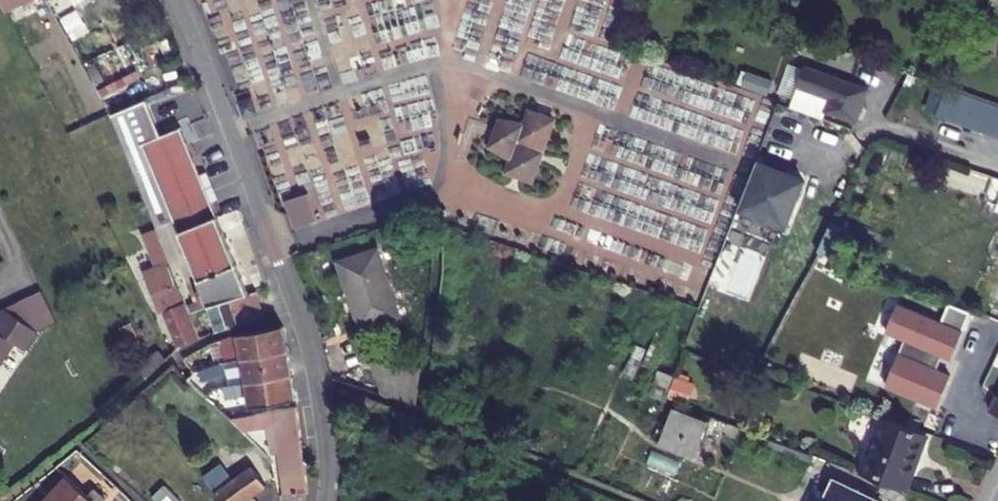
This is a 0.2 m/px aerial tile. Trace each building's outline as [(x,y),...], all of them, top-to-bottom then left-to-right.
[(10,14),(40,0),(4,0),(10,14)] [(788,61),(780,90),(793,93),(801,64),(788,61)] [(868,89),(805,66),(789,108),(791,108),(822,120),(826,110),(856,121),(868,89)] [(695,109),(720,117),(712,140),(742,150),(761,92),(706,75),(695,109)] [(964,93),(957,113),(982,122),(985,114),(997,118),(997,106),(964,93)] [(147,100),(112,113),(193,317),(222,307),(222,305),(232,302),(250,296),(183,127),(161,135),(147,100)] [(789,108),(779,104),(760,155),(771,159),(791,108),(789,108)] [(513,160),(508,173),(532,181),(554,121),(530,112),(526,125),(513,160)] [(980,127),(982,122),(957,113),(955,117),(980,127)] [(526,125),(500,121),(491,147),(513,160),(526,125)] [(771,159),(760,155),(739,208),(785,226),(803,180),(772,168),(775,161),(771,159)] [(997,179),(987,209),(997,213),(997,179)] [(289,204),(298,230),(320,222),(311,197),(289,204)] [(849,230),(831,222),(817,251),(835,259),(849,230)] [(156,293),(179,350),(200,341),(157,234),(143,240),(156,271),(143,276),(151,295),(156,293)] [(342,266),(364,332),(404,318),(382,252),(342,266)] [(258,294),(250,296),(232,302),(222,305),(222,307),(231,331),(268,319),(258,294)] [(41,295),(23,303),(33,325),(27,328),(36,335),(55,326),(41,295)] [(11,348),(22,355),(36,335),(27,328),(33,325),(23,303),(4,312),(0,318),(0,363),(11,348)] [(943,316),(913,379),(923,384),(903,425),(919,431),(957,346),(992,361),(986,372),(997,378),(997,339),(943,316)] [(214,344),(212,345),(215,355),(204,358),(202,350),(182,360),(173,368),(185,379),(198,371),(201,370),(203,370),(252,360),(290,353),(286,328),(214,344)] [(155,371),(166,361),(157,351),(138,367),(148,378),(155,371)] [(246,383),(294,378),(291,363),(290,353),(252,360),(203,370),(201,370),(203,380),(231,374),(234,385),(246,383)] [(375,365),(386,396),(417,406),(421,380),(421,378),(375,365)] [(17,378),(0,366),(0,402),(17,378)] [(674,376),(660,371),(651,394),(665,399),(674,376)] [(253,405),(298,400),(297,394),(294,378),(246,383),(234,385),(226,385),(228,394),(250,391),(253,405)] [(708,421),(674,407),(659,444),(694,458),(708,421)] [(299,408),(229,417),(231,421),(241,434),(277,428),(288,493),(309,491),(307,473),(304,449),(299,408)] [(926,434),(919,431),(903,425),(882,417),(861,473),(905,489),(926,434)] [(212,496),(216,500),(248,500),(264,490),(250,469),(212,496)] [(98,485),(91,492),(70,474),(47,500),(103,500),(109,495),(98,485)] [(836,479),(825,500),(881,500),(836,479)] [(156,500),(181,500),(164,485),(152,497),(156,500)]
